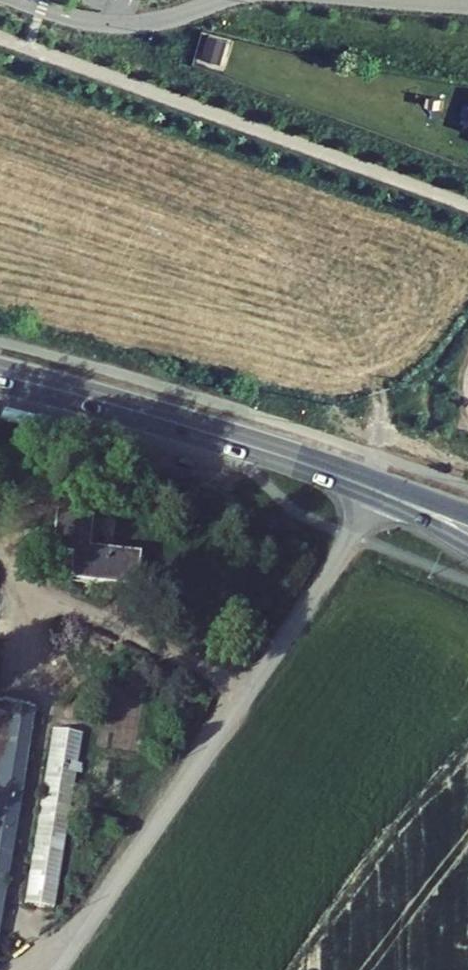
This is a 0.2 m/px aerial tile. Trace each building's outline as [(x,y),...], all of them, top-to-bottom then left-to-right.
[(80,493),(54,494),(56,534),(76,533),(76,554),(141,551),(140,521),(81,523),(80,493)] [(31,698),(0,694),(0,934),(31,698)] [(92,721),(70,717),(40,890),(62,893),(92,721)]
